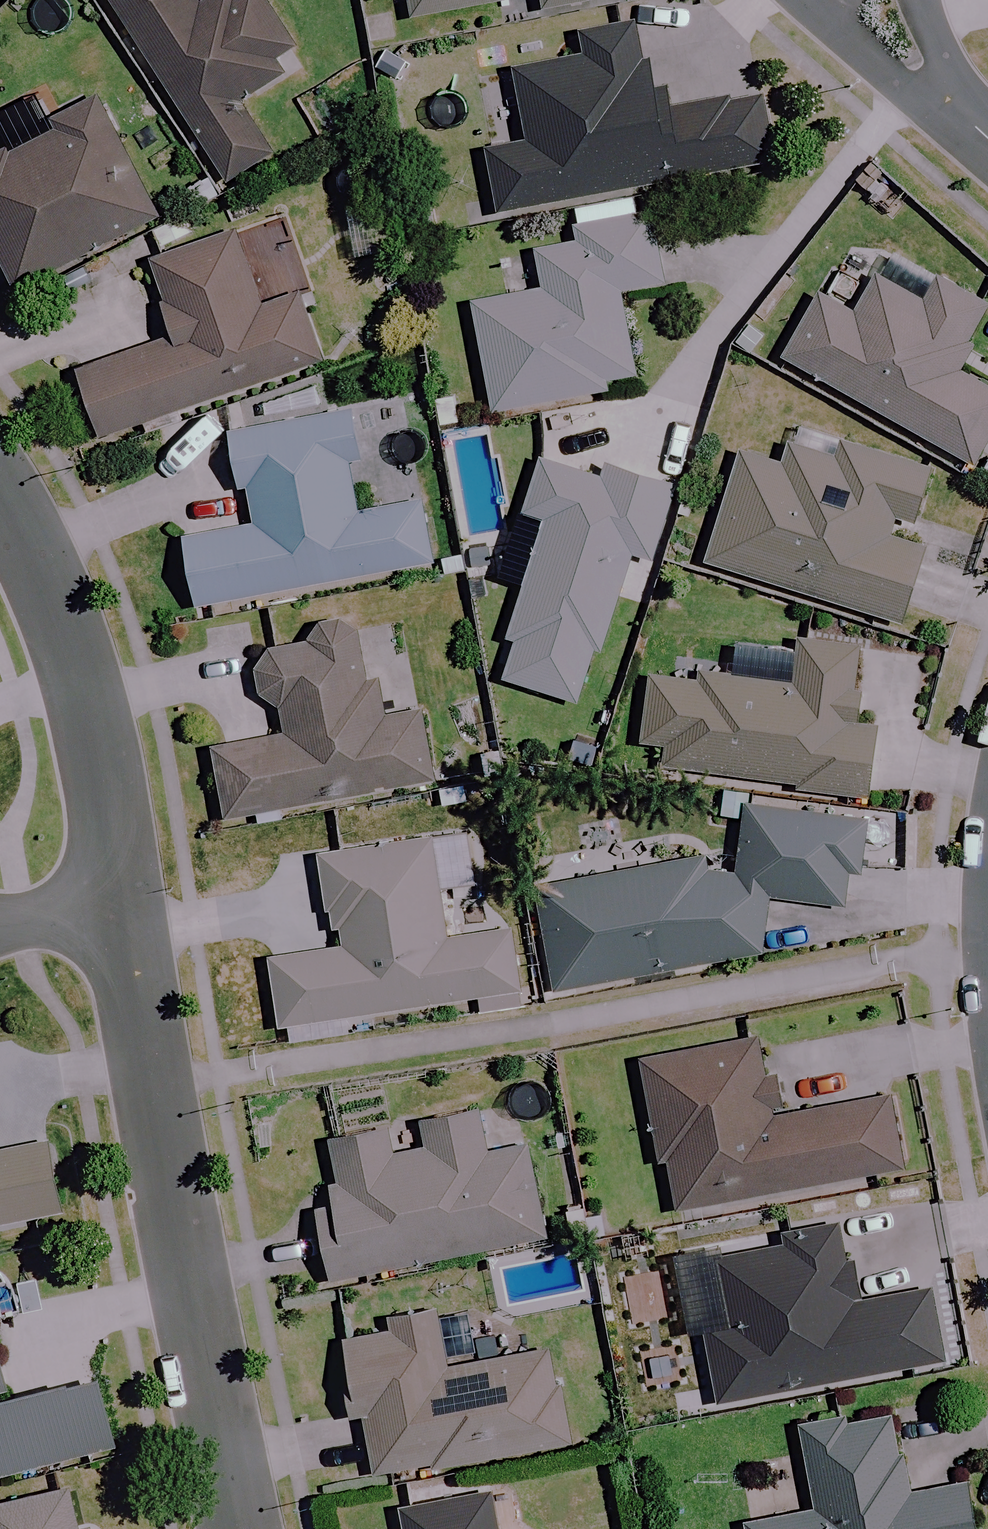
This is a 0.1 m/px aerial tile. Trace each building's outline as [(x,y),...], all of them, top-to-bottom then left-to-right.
[(204,0),(115,0),(233,184),(276,157),(242,104),(292,72),(281,54),(294,46),(265,0),(230,0),(212,12),(204,0)] [(497,1),(502,29),(549,19),(547,10),(595,0),(414,0),(418,17),(497,1)] [(638,192),(653,189),(779,164),(765,94),(670,114),(657,50),(646,53),(640,25),(581,37),(585,58),(519,71),(534,143),(491,152),(504,217),(576,202),(638,192)] [(107,97),(53,123),(57,133),(0,160),(0,257),(15,289),(153,223),(125,164),(137,158),(107,97)] [(626,291),(672,282),(658,214),(643,217),(638,192),(576,202),(584,243),(540,252),(548,290),(476,304),(498,411),(644,382),(626,291)] [(155,230),(163,253),(155,256),(183,339),(84,373),(107,437),(328,361),(303,291),(263,305),(237,228),(200,241),(192,217),(155,230)] [(897,247),(873,289),(841,271),(791,360),(978,465),(987,447),(987,381),(962,366),(987,320),(987,298),(897,247)] [(369,458),(359,410),(237,435),(256,528),(189,541),(203,609),(439,562),(427,501),(362,514),(351,462),(369,458)] [(941,467),(794,421),(782,462),(746,450),(710,562),(909,625),(932,549),(893,537),(899,518),(922,526),(941,467)] [(528,513),(549,520),(511,641),(517,642),(506,679),(582,702),(597,653),(603,655),(635,553),(657,560),(679,489),(608,466),(603,480),(544,462),(528,513)] [(383,681),(370,683),(360,626),(346,619),(325,623),(312,638),(314,647),(271,655),(260,670),(264,697),(281,709),(284,726),(268,728),(270,741),(218,750),(231,819),(258,814),(260,827),(289,822),(287,809),(435,782),(423,713),(390,719),(383,681)] [(669,746),(666,766),(800,786),(799,790),(876,802),(888,726),(855,721),(866,646),(806,637),(798,690),(656,669),(645,743),(669,746)] [(716,880),(712,860),(538,893),(557,993),(731,960),(772,952),(772,905),(848,912),(851,877),(864,878),(870,819),(744,808),(738,875),(716,880)] [(452,939),(436,839),(323,856),(337,950),(275,960),(285,1028),(525,992),(516,930),(452,939)] [(782,1073),(766,1076),(759,1039),(650,1061),(658,1102),(649,1104),(661,1165),(670,1163),(680,1214),(909,1168),(895,1095),(775,1119),(772,1107),(789,1104),(782,1073)] [(493,1155),(485,1113),(427,1125),(432,1148),(397,1155),(392,1130),(336,1142),(349,1206),(323,1211),(337,1279),(551,1237),(533,1147),(493,1155)] [(68,1213),(55,1139),(0,1149),(0,1225),(68,1213)] [(779,1236),(782,1249),(716,1263),(728,1324),(706,1328),(723,1409),(964,1360),(948,1285),(867,1302),(859,1261),(851,1262),(846,1239),(842,1223),(779,1236)] [(351,1334),(359,1380),(347,1382),(354,1424),(366,1422),(375,1475),(573,1442),(557,1349),(452,1367),(444,1319),(351,1334)] [(122,1444),(105,1380),(0,1407),(0,1476),(122,1444)] [(897,1413),(805,1428),(820,1513),(751,1525),(752,1528),(987,1528),(980,1484),(911,1496),(897,1413)] [(74,1489),(0,1506),(0,1528),(83,1528),(74,1489)] [(499,1495),(401,1512),(404,1528),(505,1528),(499,1495)]
